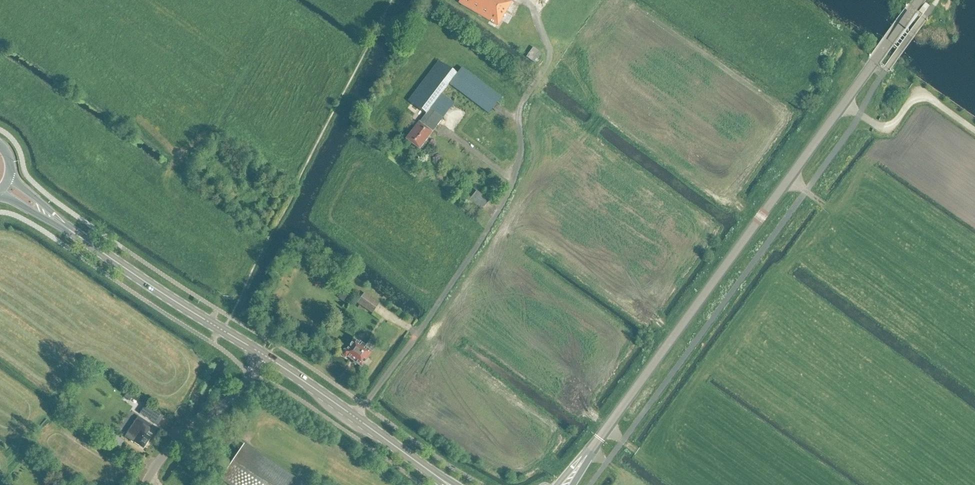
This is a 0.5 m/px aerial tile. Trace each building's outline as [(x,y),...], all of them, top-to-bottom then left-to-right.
[(458,3),(497,26),(511,3),(506,0),(460,0),(458,3)] [(514,14),(526,20),(531,9),(519,3),(514,14)] [(535,46),(527,56),(537,64),(545,53),(535,46)] [(418,123),(405,141),(418,151),(431,134),(441,120),(442,120),(429,110),(441,94),(448,84),(455,75),(438,62),(408,102),(416,108),(425,115),(418,124),(418,123)] [(461,69),(449,85),(488,114),(497,102),(501,97),(462,68),(461,69)] [(481,211),(489,202),(476,191),(469,201),(481,211)] [(372,315),(379,304),(364,294),(357,304),(372,315)] [(361,368),(378,344),(371,339),(365,347),(361,345),(360,346),(353,341),(346,351),(344,352),(342,354),(342,357),(345,358),(347,358),(361,368)] [(145,406),(139,414),(158,426),(163,418),(145,406)] [(136,419),(124,438),(134,444),(143,449),(150,438),(146,435),(150,429),(136,419)] [(243,445),(220,481),(226,484),(304,484),(243,445)]
